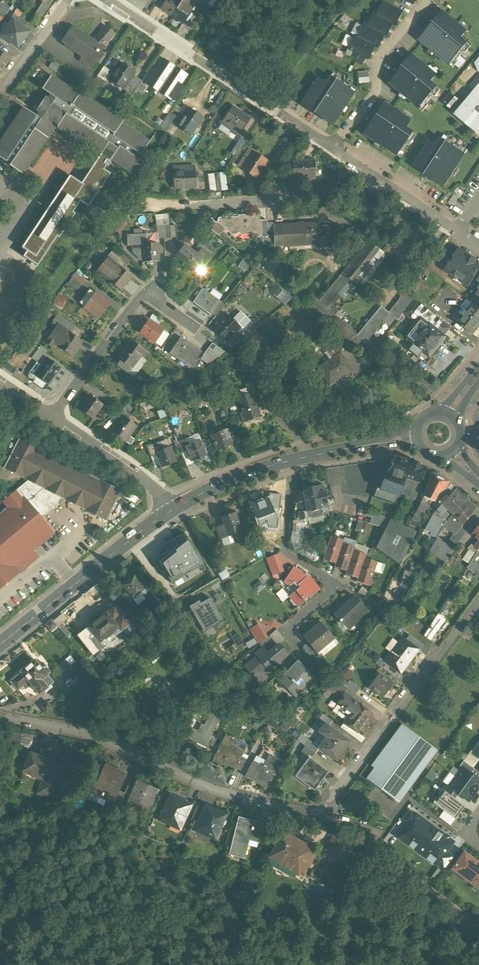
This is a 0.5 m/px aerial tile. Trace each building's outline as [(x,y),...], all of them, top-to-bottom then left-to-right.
[(36,14),(42,18),(54,0),(45,0),(44,2),(36,14)] [(175,0),(166,0),(161,8),(172,15),(180,4),(175,0)] [(172,15),(184,23),(195,6),(190,3),(192,0),(182,0),(180,4),(172,15)] [(1,2),(0,4),(0,18),(3,20),(9,10),(10,8),(1,2)] [(402,12),(382,2),(376,15),(393,23),(393,24),(396,25),(402,12)] [(467,31),(443,11),(434,22),(436,24),(430,30),(428,29),(419,40),(432,50),(434,49),(438,52),(436,54),(449,64),(467,43),(461,38),(467,31)] [(393,23),(376,15),(373,13),(367,26),(367,27),(384,34),(383,35),(387,36),(393,24),(393,23)] [(13,20),(24,28),(27,24),(15,15),(12,19),(13,20)] [(13,20),(1,36),(2,37),(11,44),(17,49),(29,33),(24,28),(13,20)] [(384,34),(367,27),(367,26),(364,25),(358,37),(358,38),(374,46),(377,47),(383,35),(384,34)] [(93,41),(75,29),(74,31),(71,28),(62,41),(66,43),(65,45),(83,57),(80,61),(91,68),(104,49),(103,48),(115,34),(106,26),(93,41)] [(374,46),(358,38),(358,37),(355,36),(348,49),(353,52),(366,58),(368,59),(374,46)] [(0,39),(0,42),(8,48),(11,44),(2,37),(0,39)] [(467,43),(449,64),(453,68),(459,61),(457,60),(464,52),(465,53),(471,46),(467,43)] [(0,50),(0,74),(11,58),(0,50)] [(366,58),(353,52),(351,57),(364,63),(366,58)] [(436,75),(413,55),(403,66),(405,67),(400,74),(398,73),(389,83),(402,94),(403,92),(408,96),(406,98),(418,108),(436,87),(431,82),(436,75)] [(176,68),(164,60),(158,68),(148,84),(159,92),(176,68)] [(134,74),(117,63),(106,80),(123,91),(126,86),(132,76),(134,74)] [(148,83),(158,68),(153,65),(143,80),(148,83)] [(187,75),(176,68),(159,92),(171,100),(172,98),(182,84),(187,75)] [(360,82),(370,82),(370,71),(360,71),(360,82)] [(340,78),(333,73),(330,78),(353,93),(357,89),(349,84),(348,85),(339,80),(340,78)] [(467,87),(474,92),(478,87),(478,73),(467,87)] [(132,76),(126,86),(130,88),(136,78),(132,76)] [(79,94),(77,96),(49,78),(41,90),(50,96),(47,101),(44,99),(37,110),(40,113),(37,116),(24,107),(0,144),(0,158),(7,163),(8,161),(12,163),(10,166),(23,175),(47,138),(44,136),(46,132),(50,134),(53,129),(50,127),(52,123),(58,126),(56,128),(100,157),(102,154),(111,160),(136,177),(144,164),(136,158),(139,154),(141,155),(149,143),(121,124),(122,122),(79,94)] [(141,82),(136,78),(130,88),(128,90),(133,94),(141,82)] [(330,78),(326,84),(318,79),(301,105),(313,113),(314,111),(322,116),(320,117),(332,125),(341,111),(340,110),(343,106),(345,107),(353,93),(330,78)] [(186,87),(182,84),(172,98),(177,101),(186,87)] [(436,87),(418,108),(423,112),(428,105),(427,104),(433,96),(435,97),(441,90),(436,87)] [(474,92),(456,115),(478,134),(478,87),(474,92)] [(133,94),(128,90),(122,99),(128,102),(133,94)] [(451,91),(444,101),(453,109),(461,99),(451,91)] [(384,103),(376,115),(378,116),(373,123),(371,122),(363,134),(377,143),(379,141),(383,144),(382,146),(395,155),(411,132),(405,128),(410,120),(384,103)] [(202,119),(184,107),(173,123),(190,135),(202,119)] [(249,119),(233,108),(221,125),(238,136),(249,119)] [(169,125),(163,121),(159,128),(165,132),(169,125)] [(411,132),(395,155),(400,158),(405,151),(403,150),(409,141),(411,142),(416,135),(411,132)] [(452,140),(444,135),(441,140),(465,155),(468,150),(460,146),(459,147),(451,141),(452,140)] [(241,137),(230,154),(235,157),(247,140),(241,137)] [(441,140),(437,146),(430,141),(413,167),(424,174),(426,172),(433,177),(432,179),(443,187),(453,173),(451,172),(454,167),(456,168),(465,155),(441,140)] [(250,150),(238,167),(255,179),(267,162),(250,150)] [(70,176),(22,248),(27,252),(23,257),(37,266),(57,237),(59,239),(65,230),(63,228),(67,222),(70,224),(76,214),(73,213),(80,202),(89,207),(111,174),(104,170),(107,167),(110,162),(111,160),(102,154),(100,157),(82,184),(70,176)] [(314,182),(313,161),(293,162),(294,183),(314,182)] [(194,166),(173,167),(174,189),(194,188),(194,166)] [(458,188),(455,192),(460,197),(463,193),(458,188)] [(232,218),(219,219),(217,223),(225,230),(233,237),(239,234),(239,232),(247,231),(249,234),(253,234),(255,237),(260,237),(262,233),(261,221),(260,221),(259,217),(257,215),(252,216),(252,217),(238,218),(236,216),(233,216),(232,218)] [(217,223),(214,222),(213,219),(212,219),(209,219),(204,224),(219,237),(222,233),(225,230),(218,223),(217,223)] [(320,224),(283,226),(284,245),(305,244),(305,246),(316,246),(321,245),(321,240),(320,228),(320,224)] [(283,226),(273,226),(273,227),(275,244),(275,245),(284,245),(283,226)] [(327,227),(320,228),(321,240),(328,239),(327,227)] [(229,239),(222,233),(219,237),(226,242),(229,239)] [(146,235),(127,236),(127,246),(133,246),(133,253),(141,261),(143,261),(142,245),(152,244),(152,242),(146,242),(146,235)] [(156,235),(146,235),(146,242),(152,242),(152,244),(158,244),(156,239),(156,235)] [(328,239),(321,240),(321,245),(316,246),(316,249),(328,248),(328,239)] [(202,241),(193,252),(204,260),(199,267),(203,270),(216,252),(202,241)] [(368,242),(342,273),(351,280),(358,285),(384,254),(368,242)] [(152,244),(142,245),(143,261),(143,263),(158,262),(158,244),(152,244)] [(193,252),(184,245),(176,256),(194,271),(195,272),(199,267),(204,260),(193,252)] [(129,261),(113,248),(110,252),(120,260),(116,265),(119,267),(122,270),(129,261)] [(476,261),(475,263),(468,258),(470,256),(460,250),(446,271),(469,287),(474,280),(478,283),(478,262),(476,261)] [(120,260),(110,252),(106,257),(109,260),(116,265),(120,260)] [(109,260),(104,266),(102,264),(100,267),(102,269),(99,273),(108,280),(119,267),(116,265),(109,260)] [(122,270),(119,267),(108,280),(120,290),(131,277),(122,270)] [(199,267),(195,272),(194,271),(193,275),(197,277),(199,275),(201,275),(203,272),(203,270),(199,267)] [(84,280),(76,273),(72,278),(80,285),(84,280)] [(342,273),(309,312),(336,335),(346,344),(348,343),(355,335),(334,317),(333,318),(326,313),(328,311),(332,315),(337,309),(330,304),(338,295),(340,296),(344,291),(342,290),(351,280),(342,273)] [(278,283),(271,290),(286,305),(293,299),(278,283)] [(218,301),(202,289),(199,294),(197,292),(194,296),(197,297),(193,303),(210,315),(218,302),(218,301)] [(406,291),(389,311),(392,313),(389,316),(395,321),(415,298),(406,291)] [(91,298),(86,295),(80,303),(100,317),(108,305),(94,294),(91,298)] [(437,317),(415,299),(405,311),(410,316),(412,313),(418,317),(413,324),(416,326),(421,318),(430,326),(437,317)] [(218,302),(210,313),(215,317),(223,306),(218,302)] [(473,304),(459,321),(475,334),(478,328),(478,308),(473,304)] [(355,335),(348,343),(357,351),(389,314),(381,308),(357,336),(355,335)] [(239,314),(233,321),(240,328),(243,330),(249,323),(239,314)] [(73,327),(57,315),(52,322),(67,332),(69,333),(73,327)] [(161,321),(152,315),(149,319),(150,320),(158,326),(161,321)] [(227,316),(214,331),(227,342),(240,328),(233,321),(227,316)] [(445,324),(437,317),(430,326),(438,333),(445,324)] [(416,326),(406,337),(415,344),(409,351),(418,358),(423,352),(430,357),(445,338),(438,333),(430,326),(421,318),(416,326)] [(67,332),(52,322),(45,332),(50,335),(45,342),(52,347),(54,343),(58,346),(67,332)] [(148,322),(140,334),(155,344),(157,341),(160,343),(162,339),(159,337),(163,331),(148,322)] [(69,333),(67,332),(58,346),(71,355),(80,341),(69,333)] [(346,344),(336,335),(330,342),(341,351),(346,344)] [(200,353),(181,339),(171,354),(190,367),(200,353)] [(146,354),(130,343),(118,360),(121,362),(131,369),(139,358),(142,360),(146,354)] [(225,353),(212,344),(208,350),(218,357),(225,353)] [(47,352),(39,347),(32,358),(37,362),(42,365),(46,359),(43,357),(47,352)] [(218,357),(208,350),(200,360),(207,365),(218,357)] [(430,357),(423,352),(418,358),(417,359),(420,361),(423,364),(424,364),(425,363),(427,364),(432,359),(430,357)] [(339,355),(318,368),(325,379),(323,381),(327,388),(336,383),(334,381),(349,371),(339,355)] [(60,368),(46,359),(42,365),(36,375),(37,376),(50,384),(60,368)] [(37,362),(30,372),(30,374),(29,376),(30,378),(31,379),(33,378),(34,379),(35,378),(37,376),(36,375),(42,365),(37,362)] [(131,369),(121,362),(117,368),(127,375),(131,369)] [(18,370),(8,363),(4,368),(14,375),(18,370)] [(258,373),(251,376),(257,392),(264,390),(258,373)] [(252,393),(249,394),(247,388),(236,391),(243,413),(240,414),(243,423),(260,418),(252,393)] [(102,406),(90,397),(80,410),(93,419),(102,406)] [(132,403),(122,410),(125,415),(128,418),(135,408),(132,403)] [(123,416),(111,432),(126,443),(137,427),(123,416)] [(229,428),(211,436),(217,451),(232,445),(229,439),(233,437),(229,428)] [(199,439),(196,440),(196,439),(193,440),(194,443),(185,447),(187,451),(191,462),(206,456),(199,439)] [(120,492),(20,440),(5,468),(29,480),(61,497),(105,520),(120,492)] [(161,443),(147,448),(151,458),(156,456),(156,453),(164,450),(161,443)] [(164,450),(156,453),(156,456),(160,464),(159,464),(161,469),(166,467),(165,466),(177,461),(171,447),(164,450)] [(191,462),(187,451),(182,453),(186,464),(191,462)] [(413,461),(412,463),(396,457),(391,464),(393,465),(389,471),(387,471),(381,489),(380,490),(392,494),(393,492),(399,494),(415,500),(426,468),(417,465),(418,463),(413,461)] [(452,483),(432,474),(429,482),(427,487),(423,496),(434,502),(452,483)] [(61,497),(29,480),(13,494),(18,500),(23,496),(41,518),(57,504),(61,497)] [(320,486),(298,491),(295,520),(325,514),(324,504),(327,504),(325,492),(322,493),(320,486)] [(377,487),(374,496),(394,502),(399,494),(393,492),(392,494),(380,490),(381,489),(377,487)] [(467,498),(457,489),(448,497),(446,495),(438,502),(440,504),(436,509),(433,515),(425,529),(431,533),(429,535),(434,537),(436,539),(437,538),(443,525),(448,520),(452,514),(467,498)] [(268,500),(273,514),(275,514),(280,512),(280,510),(282,495),(269,493),(268,500)] [(13,494),(3,502),(4,503),(6,506),(8,508),(18,500),(13,494)] [(0,516),(0,578),(13,567),(19,574),(39,557),(33,550),(54,533),(41,518),(23,496),(18,500),(8,508),(0,516)] [(478,509),(467,498),(452,514),(457,518),(455,521),(461,526),(461,527),(462,526),(478,509)] [(268,500),(251,506),(256,520),(273,514),(268,500)] [(421,502),(412,525),(421,529),(430,506),(421,502)] [(256,520),(251,506),(247,507),(252,522),(256,520)] [(236,513),(221,518),(224,525),(228,537),(242,531),(236,513)] [(376,513),(372,522),(387,528),(391,519),(376,513)] [(273,514),(256,520),(258,527),(266,524),(268,529),(276,530),(277,521),(275,514),(273,514)] [(457,518),(452,514),(448,520),(443,525),(457,532),(461,526),(455,521),(457,518)] [(359,520),(356,530),(369,534),(372,524),(359,520)] [(416,533),(391,520),(377,549),(401,565),(416,533)] [(224,525),(217,528),(221,539),(228,537),(224,525)] [(461,526),(457,532),(448,544),(456,547),(464,535),(467,531),(462,526),(461,527),(461,526)] [(156,557),(172,584),(204,564),(187,533),(164,543),(156,557)] [(344,539),(331,535),(323,559),(336,563),(342,544),(344,539)] [(436,539),(434,537),(426,551),(429,552),(436,539)] [(448,544),(437,538),(436,539),(429,552),(447,562),(456,547),(448,544)] [(308,547),(308,539),(294,539),(294,547),(308,547)] [(354,548),(342,544),(336,563),(334,568),(347,572),(353,551),(354,548)] [(366,555),(353,551),(347,572),(346,575),(358,579),(365,558),(366,555)] [(478,551),(468,567),(476,573),(478,569),(478,552),(478,551)] [(278,554),(266,559),(271,570),(282,565),(278,554)] [(378,562),(365,558),(358,579),(357,582),(370,587),(378,562)] [(282,565),(271,570),(273,576),(284,571),(282,565)] [(406,570),(405,573),(401,572),(398,582),(412,586),(418,568),(412,566),(411,571),(406,570)] [(19,574),(13,567),(0,578),(0,590),(19,574)] [(310,578),(294,569),(284,582),(291,587),(296,581),(298,583),(302,587),(290,597),(292,600),(291,601),(295,606),(297,605),(299,608),(306,601),(305,600),(310,596),(311,597),(320,589),(313,580),(312,581),(310,578)] [(145,589),(134,575),(123,585),(128,592),(125,595),(131,601),(145,589)] [(373,594),(363,588),(359,592),(370,599),(373,594)] [(166,602),(158,591),(153,596),(161,606),(166,602)] [(218,594),(212,597),(217,606),(223,603),(218,594)] [(356,596),(335,615),(341,622),(347,629),(368,610),(356,596)] [(199,601),(189,607),(204,632),(223,621),(210,599),(201,604),(199,601)] [(122,616),(115,607),(108,613),(119,627),(121,630),(129,623),(123,615),(122,616)] [(107,612),(88,628),(99,643),(119,627),(108,613),(107,612)] [(334,637),(321,621),(303,636),(307,641),(316,651),(334,637)] [(341,622),(337,625),(344,632),(347,629),(341,622)] [(77,636),(93,655),(103,647),(99,643),(88,628),(77,636)] [(239,633),(233,637),(238,646),(245,642),(239,633)] [(278,646),(270,636),(260,644),(265,647),(269,652),(278,646)] [(403,637),(385,661),(387,663),(398,671),(401,674),(419,649),(403,637)] [(316,651),(307,641),(302,645),(310,656),(316,651)] [(269,652),(265,647),(257,653),(260,656),(268,667),(269,669),(279,662),(278,660),(287,655),(280,645),(278,646),(269,652)] [(260,656),(252,662),(246,666),(260,682),(267,676),(263,671),(268,667),(260,656)] [(84,665),(79,659),(68,669),(77,679),(85,672),(81,668),(84,665)] [(299,660),(279,679),(295,696),(315,677),(299,660)] [(22,673),(11,682),(17,690),(22,685),(25,689),(31,684),(40,694),(53,683),(47,675),(49,673),(45,667),(42,663),(39,666),(35,661),(21,672),(22,673)] [(398,671),(387,663),(383,668),(394,676),(398,671)] [(392,684),(379,674),(369,687),(382,697),(392,684)] [(346,687),(335,679),(330,685),(341,693),(346,687)] [(360,688),(350,680),(345,686),(356,694),(360,688)] [(370,712),(345,693),(337,702),(338,703),(350,712),(344,719),(343,722),(356,731),(370,712)] [(52,708),(47,702),(41,707),(46,713),(52,708)] [(350,712),(338,703),(332,710),(344,719),(350,712)] [(203,726),(200,725),(196,732),(186,727),(181,737),(188,740),(183,750),(198,758),(203,748),(204,749),(222,716),(199,704),(193,714),(206,720),(203,726)] [(331,719),(321,712),(317,718),(320,720),(327,725),(331,719)] [(327,725),(320,720),(314,729),(327,739),(320,749),(334,760),(346,744),(338,738),(341,735),(327,725)] [(436,751),(401,725),(370,766),(374,768),(366,779),(397,803),(436,751)] [(22,735),(10,733),(8,745),(20,747),(22,735)] [(31,748),(34,736),(23,733),(21,745),(31,748)] [(310,740),(301,733),(297,739),(305,745),(310,740)] [(181,737),(177,735),(172,745),(183,750),(188,740),(181,737)] [(226,736),(212,763),(218,766),(219,764),(233,771),(235,768),(240,758),(242,755),(230,749),(235,740),(226,736)] [(318,747),(310,740),(305,745),(314,752),(318,747)] [(314,752),(305,745),(300,752),(307,757),(309,759),(314,752)] [(270,756),(264,748),(258,759),(265,763),(270,756)] [(64,767),(30,753),(24,769),(47,778),(40,795),(51,799),(64,767)] [(263,767),(254,762),(245,777),(265,788),(280,762),(270,755),(270,756),(265,763),(263,767)] [(309,759),(307,757),(294,776),(312,789),(316,785),(318,787),(324,779),(321,777),(326,771),(309,759)] [(246,761),(240,758),(235,768),(241,771),(246,761)] [(473,768),(463,761),(459,766),(462,768),(471,774),(475,769),(473,768)] [(123,775),(104,767),(99,777),(101,778),(98,785),(95,783),(91,791),(100,796),(103,797),(114,802),(119,791),(117,790),(123,775)] [(462,768),(455,777),(475,792),(478,787),(478,780),(471,774),(462,768)] [(475,792),(455,777),(449,786),(448,787),(457,793),(468,802),(475,792)] [(159,790),(137,780),(133,789),(126,805),(147,815),(159,790)] [(457,793),(448,787),(449,786),(443,782),(439,787),(442,790),(453,798),(457,793)] [(124,794),(120,803),(126,805),(133,789),(128,786),(124,794)] [(453,798),(442,790),(433,803),(455,819),(465,806),(453,798)] [(124,794),(119,791),(114,802),(119,804),(120,803),(124,794)] [(192,806),(170,795),(158,820),(170,826),(172,823),(181,828),(192,806)] [(204,809),(197,806),(190,821),(197,824),(204,809)] [(226,816),(205,806),(204,809),(197,824),(194,831),(215,841),(226,816)] [(402,820),(408,824),(415,815),(409,811),(402,820)] [(419,845),(432,827),(415,814),(415,815),(408,824),(398,837),(409,845),(412,840),(419,845)] [(258,825),(239,820),(231,853),(243,856),(248,836),(259,839),(260,835),(262,826),(258,825)] [(269,823),(258,821),(258,825),(262,826),(260,835),(266,836),(269,823)] [(453,842),(432,827),(419,845),(415,850),(425,857),(428,852),(439,860),(446,851),(453,842)] [(302,843),(285,833),(270,858),(300,875),(314,850),(308,846),(309,845),(303,842),(302,843)] [(356,846),(337,834),(326,851),(345,862),(356,846)] [(454,857),(446,851),(439,860),(436,865),(444,871),(454,857)] [(464,854),(457,865),(456,864),(454,866),(455,866),(454,869),(473,883),(475,880),(478,883),(478,865),(464,854)]
